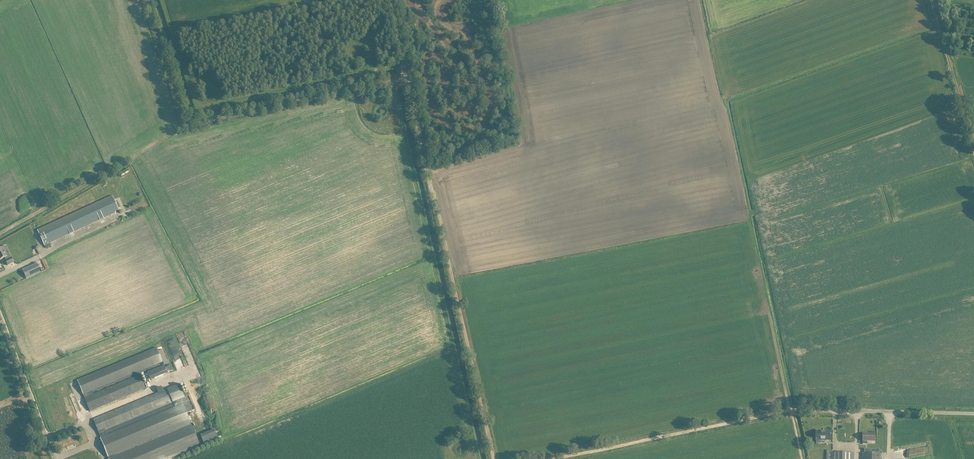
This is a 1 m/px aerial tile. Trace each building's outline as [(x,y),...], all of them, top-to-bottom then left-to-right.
[(45,246),(119,211),(112,195),(37,230),(45,246)] [(5,258),(6,260),(5,260),(8,265),(12,263),(14,262),(12,258),(6,245),(3,247),(0,248),(0,260),(5,258)] [(26,279),(41,272),(37,264),(22,270),(26,279)] [(157,348),(77,381),(90,411),(145,388),(145,389),(147,389),(146,388),(145,388),(140,375),(170,363),(164,349),(158,352),(157,348)] [(147,372),(151,380),(168,373),(165,365),(147,372)] [(93,420),(101,438),(109,457),(109,458),(110,458),(169,458),(199,446),(199,445),(191,425),(190,424),(186,414),(187,413),(194,410),(188,393),(183,395),(179,384),(163,391),(161,387),(156,389),(158,393),(93,420)] [(214,430),(200,435),(204,445),(218,439),(214,430)] [(816,436),(816,440),(816,443),(821,443),(821,440),(826,440),(831,440),(831,431),(816,431),(816,436)] [(867,441),(875,441),(875,433),(863,433),(863,444),(867,444),(867,441)] [(827,458),(854,458),(854,453),(833,452),(833,450),(827,450),(827,458)] [(886,453),(880,453),(880,450),(864,450),(864,453),(862,453),(862,458),(886,458),(886,453)]
